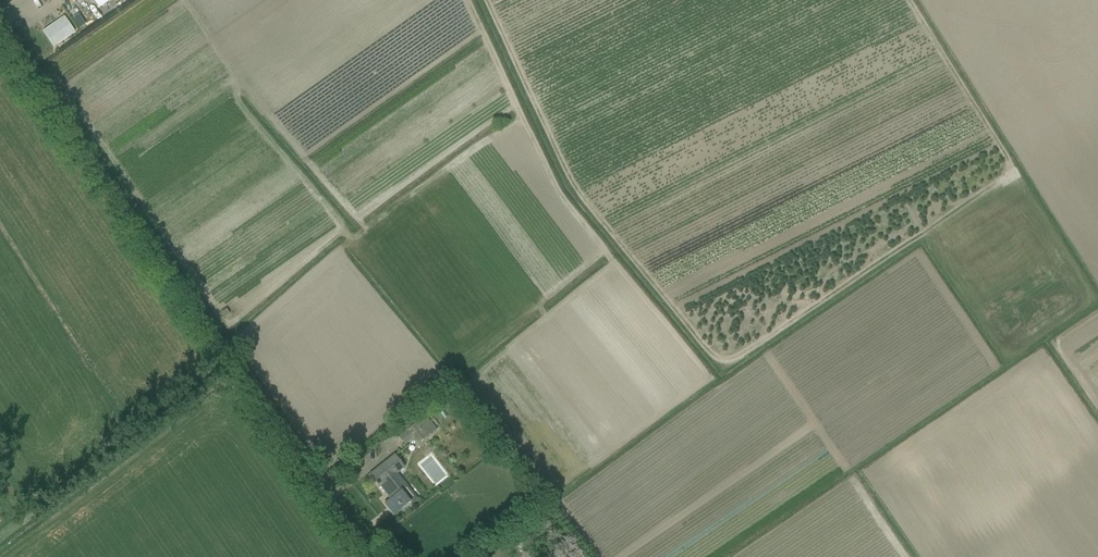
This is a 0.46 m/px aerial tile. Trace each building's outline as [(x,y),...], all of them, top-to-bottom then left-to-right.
[(79,15),(73,19),(80,29),(85,25),(79,15)] [(63,17),(47,29),(58,44),(74,33),(63,17)] [(448,389),(438,397),(442,402),(452,394),(448,389)] [(436,430),(428,419),(429,418),(427,414),(406,431),(407,432),(399,438),(405,445),(413,439),(417,444),(436,430)] [(370,475),(379,487),(382,485),(393,498),(385,504),(393,515),(414,499),(395,474),(403,468),(393,456),(370,475)] [(527,494),(523,498),(530,506),(534,502),(527,494)]
